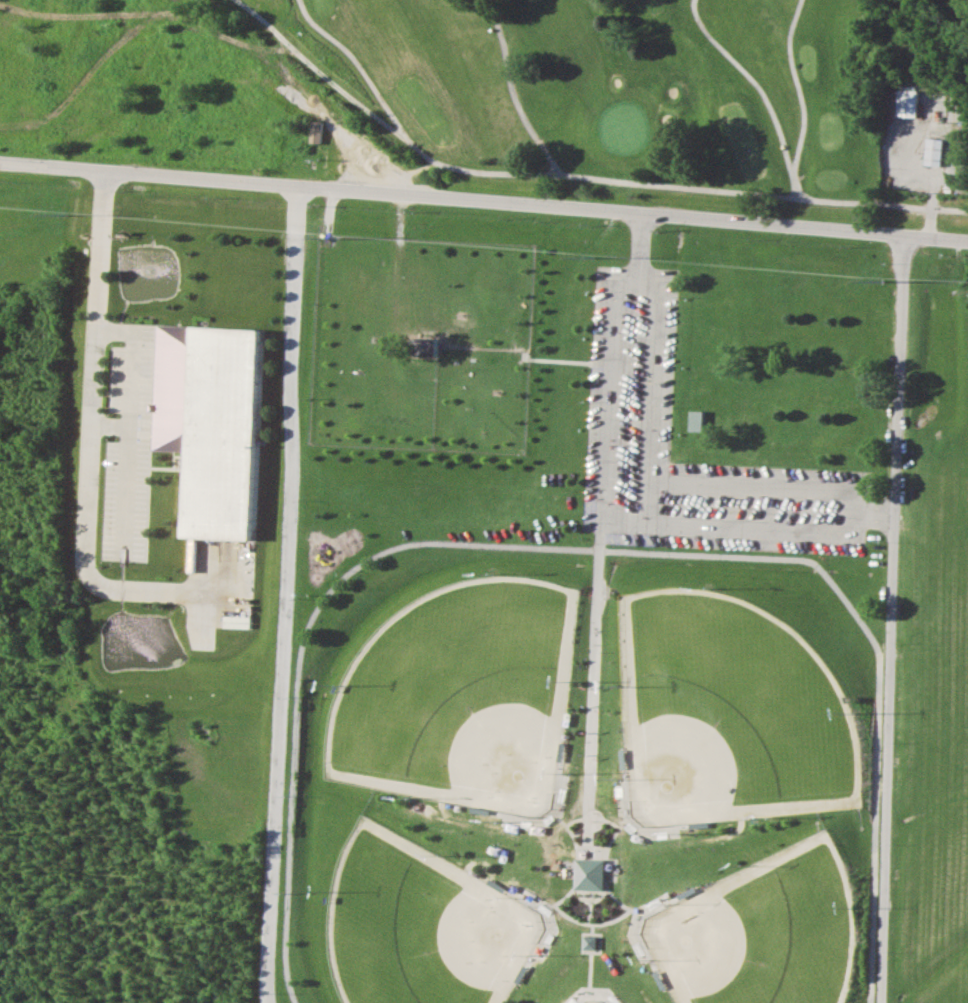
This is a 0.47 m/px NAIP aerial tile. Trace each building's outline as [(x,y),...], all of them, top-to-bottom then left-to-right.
[(917,117),(918,90),(898,90),(897,116),(917,117)] [(312,142),(322,143),(324,121),(314,120),(312,142)] [(941,166),(944,140),(928,138),(925,164),(941,166)] [(186,537),(189,452),(157,451),(160,325),(266,330),(256,541),(186,537)] [(437,355),(438,339),(425,338),(424,355),(437,355)] [(705,432),(705,411),(692,410),(691,431),(705,432)] [(576,890),(606,890),(607,859),(577,858),(576,890)] [(584,949),(596,952),(599,937),(586,935),(584,949)]
